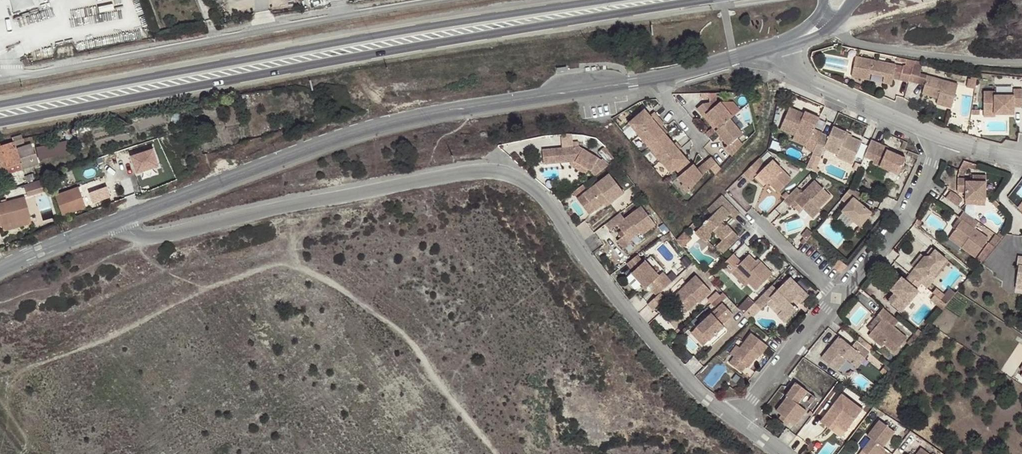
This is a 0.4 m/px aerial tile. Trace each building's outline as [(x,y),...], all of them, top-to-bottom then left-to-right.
[(882,83),(892,85),(897,62),(854,55),(850,77),(869,80),(870,74),(883,76),(882,83)] [(923,64),(913,61),(913,64),(909,76),(918,79),(920,71),(923,64)] [(909,76),(913,64),(904,62),(900,76),(909,78),(909,76)] [(921,91),(931,94),(937,96),(935,99),(934,102),(950,107),(958,83),(926,73),(924,81),(921,91)] [(1008,108),(1013,108),(1021,108),(1021,89),(1013,90),(1013,95),(995,95),(994,90),(982,90),(982,110),(994,110),(993,114),(1008,114),(1008,108)] [(701,115),(714,130),(726,120),(729,118),(715,103),(708,109),(704,104),(698,105),(692,110),(698,118),(701,115)] [(820,134),(820,133),(812,129),(817,118),(802,112),(801,114),(800,118),(795,116),(797,112),(787,108),(777,131),(792,137),(793,133),(808,139),(804,147),(803,150),(812,153),(820,134)] [(644,120),(638,113),(623,126),(633,138),(652,121),(648,116),(644,120)] [(701,115),(698,118),(711,133),(714,130),(701,115)] [(725,154),(736,143),(732,140),(739,134),(726,120),(714,130),(711,133),(724,147),(721,149),(725,154)] [(658,127),(652,121),(633,138),(644,151),(660,137),(654,131),(658,127)] [(654,131),(660,137),(663,134),(658,127),(654,131)] [(812,153),(811,154),(820,157),(823,150),(825,151),(836,155),(835,158),(850,165),(860,142),(849,138),(848,141),(844,139),(845,136),(846,134),(831,128),(827,137),(820,134),(812,153)] [(790,142),(804,147),(808,139),(793,133),(792,137),(790,142)] [(665,143),(660,137),(644,151),(658,166),(671,154),(676,150),(671,144),(668,147),(667,148),(663,144),(665,143)] [(38,146),(41,159),(71,152),(68,139),(38,146)] [(8,170),(7,167),(20,162),(16,148),(13,141),(0,145),(0,173),(8,170)] [(880,145),(870,141),(863,156),(873,161),(871,165),(899,176),(907,159),(886,150),(885,152),(878,149),(879,147),(880,145)] [(739,146),(736,143),(725,154),(728,158),(739,146)] [(31,144),(16,148),(20,162),(22,168),(38,162),(35,153),(34,153),(31,144)] [(152,151),(131,157),(136,174),(157,167),(152,151)] [(588,182),(604,169),(596,164),(595,165),(572,151),(535,154),(537,169),(564,166),(568,165),(572,168),(584,176),(588,182)] [(675,157),(671,154),(658,166),(667,175),(670,171),(677,177),(688,166),(677,155),(675,157)] [(707,170),(708,172),(714,166),(707,159),(701,164),(707,170)] [(755,160),(739,175),(747,184),(750,181),(754,177),(764,187),(765,185),(775,195),(788,181),(768,162),(763,167),(755,160)] [(967,160),(964,166),(976,170),(978,164),(967,160)] [(7,167),(8,170),(8,172),(22,168),(20,162),(7,167)] [(707,170),(701,164),(698,167),(703,173),(707,170)] [(703,173),(698,167),(694,171),(689,165),(688,166),(677,177),(674,181),(679,186),(686,193),(699,178),(699,177),(703,173)] [(714,166),(708,172),(712,176),(717,170),(714,166)] [(976,199),(984,199),(985,181),(965,180),(965,176),(956,175),(956,185),(964,185),(964,191),(964,199),(976,199)] [(769,200),(775,195),(765,185),(764,187),(754,177),(750,181),(769,200)] [(48,188),(44,178),(26,185),(29,195),(48,188)] [(601,205),(604,209),(617,199),(601,180),(575,201),(588,217),(597,209),(601,205)] [(104,181),(88,186),(89,191),(106,187),(104,181)] [(794,189),(781,203),(788,210),(789,208),(793,203),(801,211),(807,218),(815,210),(817,211),(829,199),(813,182),(800,196),(794,189)] [(686,193),(679,186),(676,188),(682,194),(684,195),(686,193)] [(86,207),(78,187),(55,195),(62,215),(86,207)] [(103,189),(89,194),(93,205),(107,199),(103,189)] [(859,202),(862,194),(849,189),(840,200),(847,206),(841,213),(860,229),(873,215),(862,205),(860,208),(857,206),(859,202)] [(944,197),(956,206),(961,198),(949,190),(944,197)] [(29,217),(30,217),(25,196),(0,203),(0,226),(2,225),(29,217)] [(737,216),(717,198),(709,207),(715,213),(709,218),(704,224),(703,222),(699,226),(700,228),(692,236),(703,245),(708,240),(708,239),(708,238),(707,237),(707,236),(710,233),(719,242),(714,248),(722,255),(736,241),(723,228),(721,229),(717,225),(726,217),(731,222),(737,216)] [(793,203),(789,208),(796,215),(801,211),(793,203)] [(709,207),(703,212),(709,218),(715,213),(709,207)] [(818,213),(817,211),(815,210),(807,218),(810,221),(818,213)] [(973,228),(978,221),(962,210),(957,217),(961,219),(950,234),(964,243),(961,247),(976,257),(988,238),(973,228)] [(652,230),(638,212),(621,225),(613,231),(626,246),(637,239),(639,241),(652,230)] [(31,224),(29,217),(2,225),(4,232),(31,224)] [(616,218),(600,230),(605,237),(613,231),(621,225),(616,218)] [(684,246),(693,240),(687,232),(679,238),(684,246)] [(948,238),(961,247),(964,243),(950,234),(948,238)] [(921,282),(927,287),(936,276),(934,274),(947,258),(931,246),(923,256),(919,262),(916,258),(911,264),(914,268),(910,273),(921,282)] [(740,264),(731,256),(721,267),(729,276),(734,271),(756,292),(771,275),(760,264),(757,267),(754,263),(747,257),(740,264)] [(841,275),(848,266),(840,260),(834,269),(841,275)] [(635,294),(655,280),(659,277),(658,276),(645,261),(624,280),(635,294)] [(660,294),(671,284),(662,273),(658,276),(659,277),(655,280),(658,284),(651,291),(657,297),(660,294)] [(921,282),(910,273),(905,279),(902,277),(897,283),(902,287),(897,294),(895,292),(888,301),(903,312),(919,291),(917,289),(921,282)] [(771,286),(754,305),(762,311),(767,306),(772,301),(783,311),(778,317),(786,324),(799,310),(795,306),(791,303),(795,299),(799,302),(801,304),(808,296),(789,278),(778,292),(771,286)] [(678,306),(685,314),(695,305),(697,306),(709,295),(694,279),(672,299),(678,306)] [(892,289),(895,292),(897,294),(902,287),(897,283),(892,289)] [(657,297),(648,306),(653,311),(666,299),(660,294),(657,297)] [(738,311),(744,316),(754,305),(749,300),(738,311)] [(767,306),(778,317),(783,311),(772,301),(767,306)] [(717,311),(719,314),(725,321),(727,323),(734,316),(723,305),(717,311)] [(754,305),(744,316),(751,323),(762,311),(754,305)] [(683,316),(685,314),(678,306),(675,309),(683,316)] [(894,327),(899,321),(883,308),(878,314),(879,316),(882,318),(871,332),(869,335),(883,346),(885,343),(895,352),(908,338),(894,327)] [(721,324),(715,318),(712,314),(697,329),(709,342),(725,328),(721,324)] [(725,321),(719,314),(715,318),(721,324),(725,321)] [(882,318),(879,316),(868,329),(871,332),(882,318)] [(769,347),(753,334),(741,348),(735,356),(736,357),(747,367),(749,368),(759,356),(761,358),(769,347)] [(866,359),(870,353),(856,341),(851,348),(838,337),(832,344),(836,347),(833,351),(829,348),(821,359),(838,373),(847,361),(852,365),(853,366),(861,356),(866,359)] [(732,354),(735,356),(741,348),(738,346),(732,354)] [(858,369),(866,359),(861,356),(853,366),(858,369)] [(747,367),(736,357),(730,363),(741,373),(747,367)] [(797,405),(807,392),(796,383),(786,396),(787,397),(775,411),(794,426),(806,412),(797,405)] [(816,399),(807,392),(797,405),(806,412),(816,399)] [(836,420),(849,430),(864,411),(842,395),(822,422),(829,429),(836,420)] [(847,433),(849,430),(836,420),(829,429),(833,431),(837,426),(847,433)] [(886,446),(897,432),(881,420),(870,435),(873,438),(864,449),(870,453),(896,453),(886,446)]
